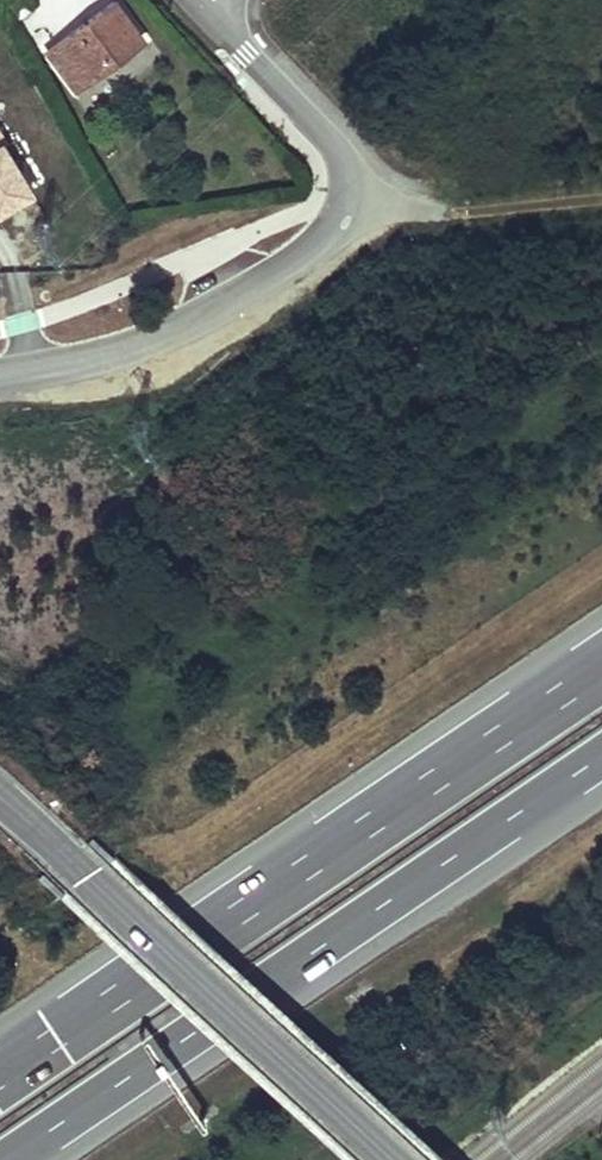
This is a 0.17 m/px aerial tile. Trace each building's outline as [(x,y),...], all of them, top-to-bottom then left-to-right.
[(2,10),(16,0),(0,0),(0,8),(2,10)] [(74,93),(139,42),(111,7),(46,58),(74,93)]
